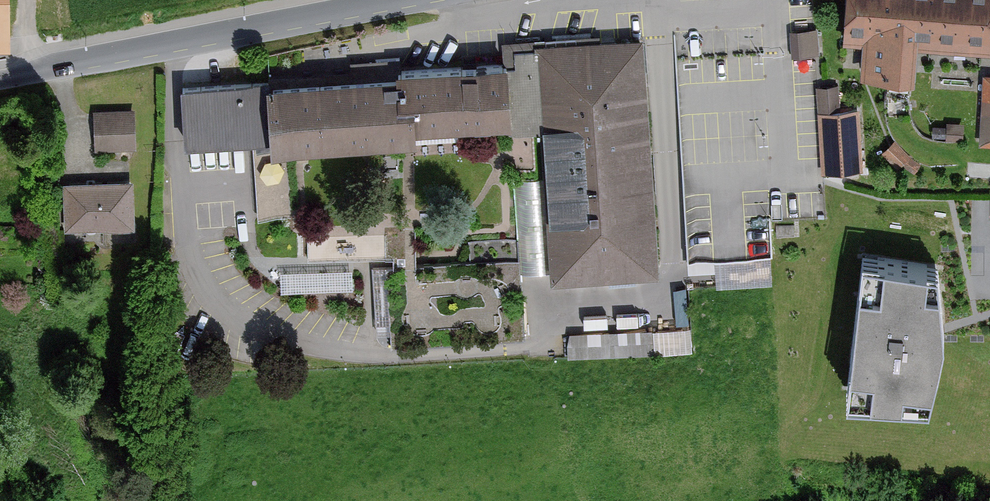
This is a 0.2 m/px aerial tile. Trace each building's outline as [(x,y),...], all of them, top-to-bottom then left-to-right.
[(12,42),(11,0),(0,0),(0,42),(12,42)] [(844,45),(864,46),(861,74),(915,78),(917,49),(989,55),(989,0),(847,0),(844,45)] [(791,28),(795,54),(822,50),(818,24),(791,28)] [(398,74),(180,88),(184,147),(256,142),(257,156),(253,156),(258,220),(291,218),(287,161),(307,159),(306,149),(416,142),(415,127),(508,121),(509,133),(543,131),(552,278),(659,271),(643,36),(501,45),(502,61),(398,68),(398,74)] [(983,76),(980,145),(989,146),(989,76),(983,76)] [(862,175),(858,111),(837,112),(835,88),(817,89),(822,177),(862,175)] [(90,153),(136,151),(134,112),(89,114),(90,153)] [(909,158),(893,144),(883,155),(899,169),(909,158)] [(135,226),(133,182),(62,185),(64,229),(135,226)] [(0,230),(0,240),(12,240),(13,230),(0,230)] [(946,337),(941,261),(862,254),(849,397),(929,401),(946,337)] [(282,270),(282,289),(345,287),(344,272),(333,272),(333,279),(307,280),(306,269),(282,270)] [(693,350),(692,326),(571,330),(571,354),(693,350)]
